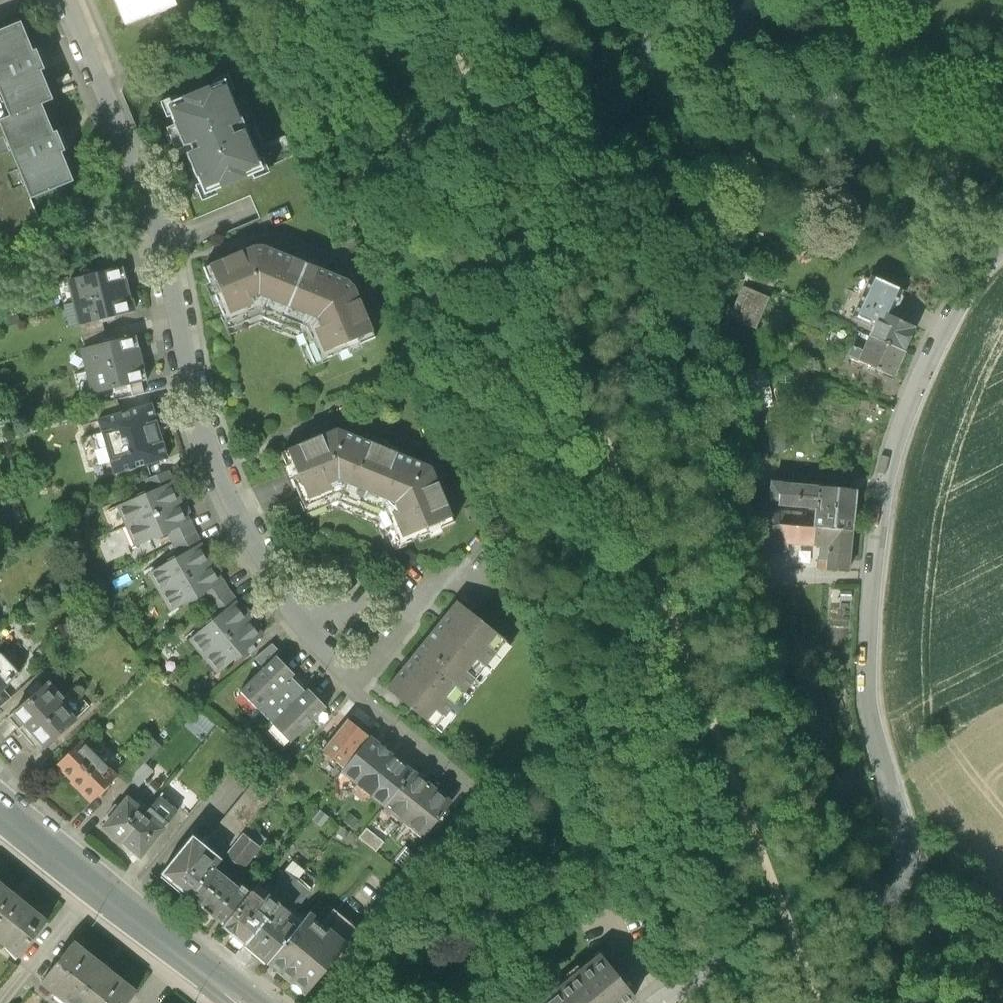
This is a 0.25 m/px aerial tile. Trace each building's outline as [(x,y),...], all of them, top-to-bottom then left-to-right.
[(170,0),(113,0),(124,26),(173,7),(170,0)] [(0,31),(0,95),(9,118),(41,105),(52,100),(40,71),(44,70),(36,50),(32,52),(21,23),(0,31)] [(234,102),(225,80),(176,101),(177,103),(177,102),(181,111),(170,115),(173,123),(183,147),(190,144),(193,151),(186,154),(196,178),(197,178),(204,196),(263,171),(263,170),(293,157),(285,136),(264,145),(244,97),(235,101),(234,101),(234,102)] [(41,105),(9,118),(0,121),(0,125),(31,199),(73,182),(61,152),(64,151),(56,132),(53,133),(41,105)] [(22,236),(42,228),(31,199),(0,125),(0,245),(22,236)] [(258,324),(277,332),(305,265),(263,247),(254,248),(203,269),(230,336),(258,324)] [(346,282),(305,265),(277,332),(296,340),(310,370),(376,342),(354,289),(346,282)] [(71,281),(76,302),(128,290),(123,268),(71,281)] [(753,268),(746,282),(771,293),(778,279),(753,268)] [(853,317),(874,326),(880,313),(889,317),(893,307),(898,305),(900,297),(899,293),(900,290),(871,277),(853,317)] [(768,299),(744,288),(730,320),(734,322),(729,333),(750,342),(768,299)] [(130,302),(128,290),(76,302),(81,324),(136,312),(133,301),(130,302)] [(914,327),(889,317),(880,313),(874,326),(869,338),(903,353),(914,327)] [(903,353),(869,338),(863,352),(854,348),(850,358),(892,377),(903,353)] [(84,351),(89,372),(141,360),(136,339),(84,351)] [(146,382),(141,360),(89,372),(94,394),(146,382)] [(765,370),(740,375),(748,410),(773,405),(765,370)] [(160,431),(152,404),(98,420),(106,446),(160,431)] [(785,423),(769,423),(769,451),(785,451),(785,423)] [(337,507),(356,515),(383,447),(342,430),(332,430),(281,451),(309,518),(337,507)] [(168,459),(160,431),(106,446),(114,475),(168,459)] [(425,465),(383,447),(356,515),(375,523),(388,553),(454,525),(433,471),(425,465)] [(146,480),(151,492),(169,484),(172,483),(167,472),(146,480)] [(854,489),(771,483),(770,499),(779,500),(783,505),(815,508),(813,528),(816,528),(851,531),(854,489)] [(151,492),(119,506),(127,526),(178,504),(169,484),(151,492)] [(186,523),(178,504),(127,526),(136,545),(169,531),(186,523)] [(767,504),(753,511),(759,521),(765,551),(786,546),(786,542),(780,526),(781,509),(767,508),(767,504)] [(189,522),(186,523),(169,531),(174,543),(174,544),(180,555),(198,545),(199,546),(202,545),(195,533),(189,522)] [(813,528),(780,526),(786,542),(815,545),(816,528),(813,528)] [(816,528),(815,545),(828,546),(827,563),(820,562),(820,569),(848,571),(851,531),(816,528)] [(180,555),(151,572),(162,591),(209,564),(199,546),(198,545),(180,555)] [(209,564),(162,591),(174,610),(202,594),(220,583),(219,582),(209,564)] [(219,582),(220,583),(202,594),(209,605),(218,616),(233,603),(234,604),(237,602),(229,592),(222,580),(219,582)] [(454,602),(385,688),(434,727),(503,641),(454,602)] [(218,616),(192,638),(206,655),(247,620),(234,604),(233,603),(218,616)] [(247,620),(206,655),(220,672),(261,637),(247,620)] [(254,659),(264,668),(276,656),(280,652),(272,644),(254,659)] [(11,698),(3,689),(6,685),(19,673),(1,653),(0,654),(0,707),(11,698)] [(294,674),(276,656),(264,668),(240,691),(258,709),(272,724),(290,742),(313,719),(325,708),(326,707),(308,689),(305,692),(291,677),(294,674)] [(42,687),(14,711),(35,735),(45,746),(75,720),(59,702),(63,698),(49,682),(42,687)] [(334,716),(325,708),(313,719),(323,730),(334,716)] [(14,711),(7,717),(28,741),(35,735),(14,711)] [(348,719),(322,751),(344,768),(369,737),(348,719)] [(413,772),(390,753),(369,737),(344,768),(356,778),(357,784),(385,807),(413,772)] [(136,756),(145,764),(160,746),(152,738),(136,756)] [(82,742),(58,766),(72,780),(70,782),(90,801),(116,775),(82,742)] [(160,746),(145,764),(153,772),(169,755),(160,746)] [(136,756),(122,771),(130,779),(145,764),(136,756)] [(145,764),(130,779),(138,787),(153,772),(145,764)] [(385,807),(404,822),(432,787),(413,772),(385,807)] [(451,803),(432,787),(404,822),(423,838),(425,835),(446,809),(451,803)] [(198,788),(184,805),(192,812),(205,795),(198,788)] [(122,841),(140,856),(177,812),(158,797),(149,809),(122,841)] [(122,841),(149,809),(140,801),(136,806),(128,799),(119,809),(115,805),(108,813),(112,817),(105,827),(122,841)] [(237,801),(223,819),(242,834),(243,833),(256,817),(237,801)] [(446,809),(425,835),(434,842),(455,816),(446,809)] [(331,818),(321,810),(312,821),(322,829),(331,818)] [(358,821),(351,815),(342,825),(350,831),(358,821)] [(192,835),(161,874),(190,898),(214,869),(225,855),(242,834),(223,819),(203,844),(192,835)] [(260,847),(243,833),(242,834),(225,855),(241,868),(243,868),(260,847)] [(385,842),(377,836),(369,845),(377,851),(385,842)] [(294,862),(286,871),(297,880),(304,871),(294,862)] [(235,886),(214,869),(190,898),(223,925),(251,891),(252,891),(260,882),(250,874),(241,885),(238,883),(235,886)] [(223,925),(245,943),(297,880),(286,871),(268,894),(263,900),(252,891),(251,891),(223,925)] [(309,891),(297,880),(245,943),(268,962),(296,928),(284,917),(289,911),(290,909),(293,911),(309,891)] [(19,958),(47,923),(0,885),(0,942),(19,958)] [(303,920),(296,928),(268,962),(306,994),(359,930),(321,898),(303,920)] [(303,920),(293,911),(290,909),(289,911),(284,917),(296,928),(303,920)] [(41,983),(66,1002),(127,1002),(135,992),(109,971),(110,970),(101,963),(99,964),(73,943),(41,983)] [(635,997),(604,958),(591,968),(589,965),(570,979),(569,978),(544,998),(545,1000),(542,1002),(627,1002),(635,997)]
